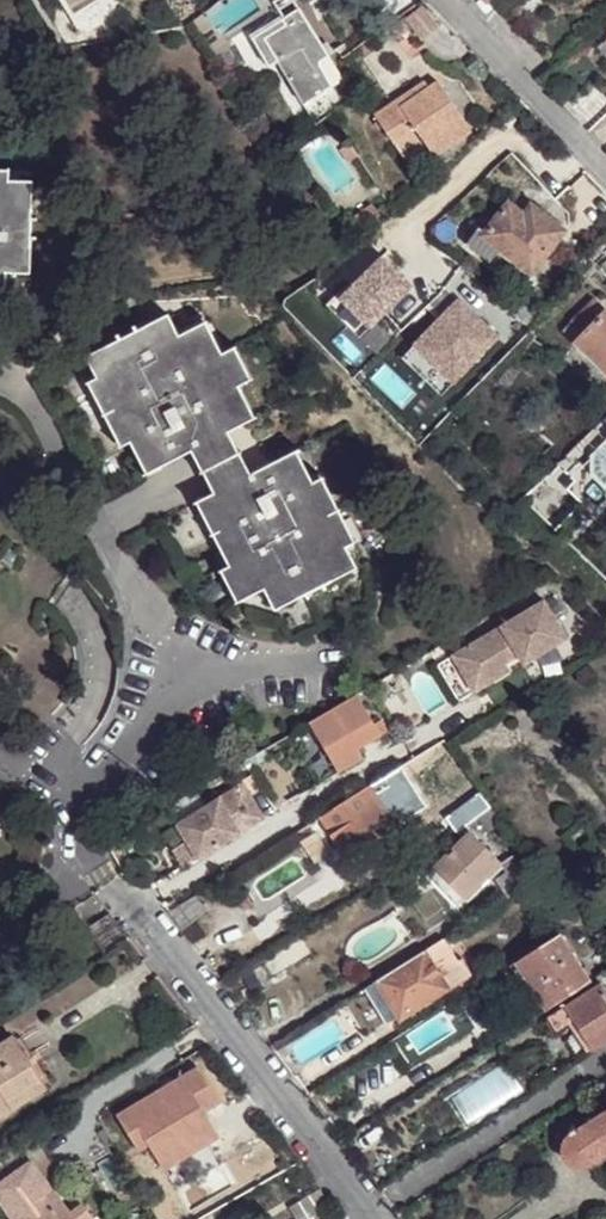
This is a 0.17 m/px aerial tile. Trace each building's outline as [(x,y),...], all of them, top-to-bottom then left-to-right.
[(262,36),(277,60),(303,101),(331,83),(318,64),(320,44),(322,42),(298,4),(282,14),(286,20),(262,36)] [(269,65),(277,60),(262,36),(286,20),(282,14),(250,35),(269,65)] [(465,123),(442,82),(437,71),(377,109),(395,140),(419,128),(432,153),(465,132),(462,126),(465,123)] [(6,308),(6,280),(30,280),(32,189),(8,187),(9,177),(0,177),(0,308),(6,308)] [(530,221),(524,216),(514,209),(508,204),(482,240),(532,276),(551,250),(557,244),(560,240),(565,231),(537,212),(530,221)] [(526,211),(524,216),(530,221),(537,212),(531,207),(526,211)] [(482,240),(472,255),(522,290),(532,276),(482,240)] [(585,335),(605,313),(605,311),(596,301),(573,324),(585,335)] [(512,316),(494,302),(466,335),(492,355),(500,345),(495,340),(512,316)] [(585,335),(577,344),(605,372),(605,313),(585,335)] [(201,480),(237,461),(226,440),(252,425),(236,391),(248,386),(232,354),(220,361),(203,330),(176,342),(165,321),(84,364),(95,385),(86,389),(118,455),(129,450),(144,480),(189,458),(201,480)] [(591,455),(591,473),(605,489),(605,441),(591,455)] [(249,480),(237,461),(201,480),(210,500),(193,511),(226,574),(218,577),(235,611),(261,598),(272,618),(353,576),(343,555),(350,549),(319,485),(310,490),(294,457),(249,480)] [(492,677),(510,666),(525,658),(530,666),(573,640),(548,600),(473,646),(492,677)] [(516,676),(510,666),(492,677),(473,646),(464,651),(488,692),(516,676)] [(357,695),(348,700),(352,709),(340,717),(358,748),(380,736),(357,695)] [(352,709),(348,700),(310,722),(339,771),(363,757),(358,748),(340,717),(352,709)] [(341,806),(321,818),(324,824),(341,851),(363,839),(367,844),(393,827),(376,800),(451,753),(444,742),(341,806)] [(240,824),(262,812),(245,784),(183,823),(191,836),(173,847),(183,866),(243,829),(240,824)] [(475,822),(485,815),(481,807),(471,814),(475,822)] [(264,816),(262,812),(240,824),(243,829),(264,816)] [(458,833),(475,822),(471,814),(452,825),(458,833)] [(421,858),(438,846),(430,833),(412,844),(419,856),(421,858)] [(438,865),(466,897),(501,865),(472,834),(438,865)] [(458,904),(466,897),(438,865),(429,873),(458,904)] [(169,911),(181,927),(206,910),(196,894),(169,911)] [(591,981),(561,934),(520,960),(551,1008),(591,981)] [(463,961),(449,937),(383,978),(394,996),(389,999),(401,1016),(446,988),(439,977),(463,961)] [(551,1008),(520,960),(511,966),(542,1014),(551,1008)] [(394,996),(383,978),(367,989),(378,1006),(389,999),(394,996)] [(605,1043),(605,987),(602,980),(547,1014),(558,1032),(576,1020),(595,1050),(605,1043)] [(14,1107),(7,1096),(43,1075),(36,1064),(32,1057),(17,1034),(0,1045),(0,1116),(14,1107)] [(42,1050),(39,1053),(43,1060),(47,1058),(42,1050)] [(39,1053),(32,1057),(36,1064),(43,1060),(39,1053)] [(216,1128),(204,1113),(221,1100),(196,1068),(121,1125),(146,1157),(155,1150),(173,1173),(210,1145),(204,1137),(216,1128)] [(51,1070),(43,1075),(50,1085),(56,1081),(51,1070)] [(50,1085),(43,1075),(7,1096),(14,1107),(50,1085)] [(572,1132),(569,1133),(563,1140),(560,1150),(563,1159),(570,1166),(578,1169),(588,1167),(605,1156),(605,1110),(572,1132)] [(222,1135),(216,1128),(204,1137),(210,1145),(222,1135)] [(0,1181),(0,1200),(14,1218),(95,1218),(82,1201),(69,1211),(30,1158),(0,1181)] [(320,1190),(296,1204),(305,1218),(326,1218),(329,1217),(323,1207),(330,1203),(329,1201),(320,1190)]
